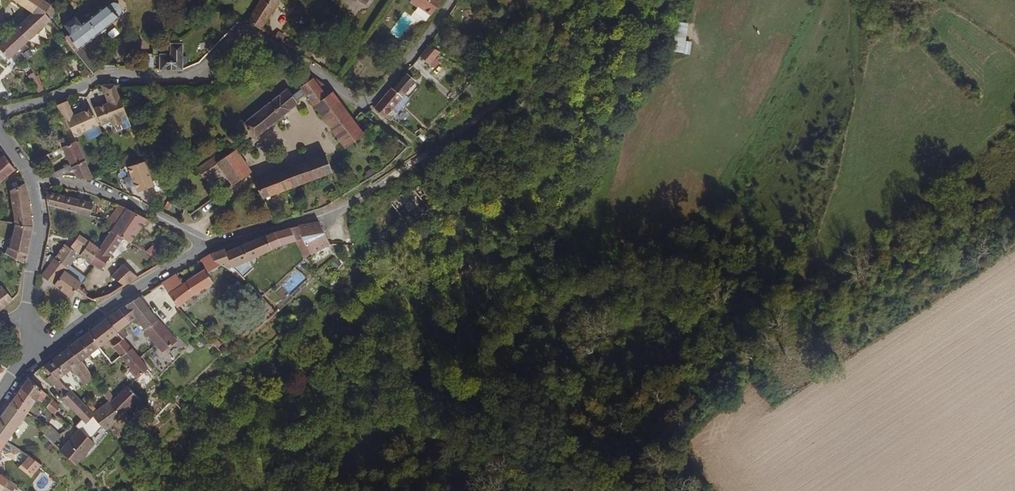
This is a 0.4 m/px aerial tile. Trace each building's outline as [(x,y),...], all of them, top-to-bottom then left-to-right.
[(42,0),(13,0),(31,13),(43,1),(42,0)] [(280,1),(279,0),(260,0),(247,23),(261,31),(280,1)] [(373,0),(353,0),(369,8),(373,0)] [(443,1),(441,0),(414,0),(411,4),(432,18),(443,1)] [(54,25),(51,21),(45,14),(51,7),(43,1),(31,13),(16,27),(29,41),(47,25),(50,28),(54,25)] [(82,49),(114,24),(118,20),(117,17),(120,14),(120,12),(120,9),(119,8),(118,7),(116,6),(113,6),(110,8),(108,6),(82,25),(75,18),(65,27),(70,34),(65,39),(66,41),(70,46),(93,75),(99,71),(82,49)] [(51,21),(57,11),(51,7),(45,14),(51,21)] [(676,22),(672,52),(686,53),(687,41),(686,41),(688,23),(676,22)] [(29,41),(16,27),(0,43),(0,50),(10,60),(29,41)] [(70,46),(66,41),(61,45),(65,50),(70,46)] [(182,71),(182,45),(171,45),(171,55),(153,55),(153,58),(160,58),(160,71),(182,71)] [(171,55),(171,45),(153,45),(153,55),(171,55)] [(428,59),(435,51),(428,47),(422,55),(428,59)] [(153,70),(153,58),(153,55),(137,56),(136,70),(153,70)] [(392,109),(415,82),(405,74),(376,109),(383,116),(389,121),(396,113),(392,109)] [(364,134),(331,91),(312,78),(300,87),(306,95),(345,148),(364,134)] [(122,118),(107,85),(104,85),(101,86),(109,106),(106,107),(105,106),(94,110),(100,126),(110,122),(112,128),(122,124),(120,119),(122,118)] [(126,117),(114,85),(107,85),(122,118),(126,117)] [(245,142),(306,95),(300,87),(290,95),(285,89),(241,124),(245,128),(238,133),(245,142)] [(98,126),(91,110),(66,120),(72,133),(76,135),(98,126)] [(69,145),(67,140),(61,142),(63,148),(69,145)] [(83,159),(75,142),(69,145),(63,148),(62,148),(70,165),(83,159)] [(262,200),(330,173),(327,164),(344,158),(341,149),(256,181),(252,184),(262,200)] [(231,187),(250,173),(249,170),(235,150),(215,164),(231,187)] [(14,169),(3,155),(0,157),(0,182),(14,169)] [(48,165),(44,156),(30,162),(35,169),(48,165)] [(92,178),(83,159),(70,165),(72,170),(77,179),(85,181),(88,181),(92,178)] [(127,168),(137,195),(155,188),(145,161),(127,168)] [(58,176),(72,170),(70,165),(54,172),(50,174),(58,176)] [(31,211),(28,194),(24,184),(11,189),(12,195),(10,196),(13,214),(14,225),(32,228),(33,225),(31,211)] [(419,214),(408,201),(407,199),(414,195),(410,189),(392,201),(404,219),(407,217),(412,224),(427,211),(425,208),(419,214)] [(87,218),(90,206),(46,193),(47,207),(87,218)] [(115,226),(124,213),(126,209),(120,206),(109,224),(115,226)] [(138,233),(147,221),(126,209),(124,213),(115,226),(111,232),(129,244),(138,233)] [(14,225),(13,214),(4,224),(14,225)] [(146,238),(156,226),(147,221),(138,233),(146,238)] [(330,245),(318,223),(296,228),(308,257),(330,245)] [(26,258),(32,228),(14,225),(7,255),(21,263),(22,257),(26,258)] [(249,262),(277,247),(287,245),(295,243),(308,257),(296,228),(285,230),(271,234),(251,242),(226,254),(224,251),(213,254),(210,256),(214,262),(220,267),(228,273),(234,270),(249,262)] [(129,244),(111,232),(98,250),(88,264),(100,271),(105,264),(107,264),(112,259),(110,257),(117,248),(123,252),(129,244)] [(67,270),(78,256),(88,264),(98,250),(78,236),(69,249),(64,245),(53,260),(67,270)] [(308,257),(295,243),(287,245),(303,262),(308,257)] [(163,264),(153,249),(146,254),(159,266),(163,264)] [(146,274),(137,259),(135,256),(124,264),(122,267),(131,283),(146,274)] [(199,293),(213,284),(207,275),(220,267),(214,262),(210,256),(199,262),(205,271),(182,285),(176,276),(161,285),(176,309),(199,293)] [(81,285),(65,273),(67,270),(53,260),(41,277),(71,299),(81,285)] [(253,270),(249,262),(234,270),(237,273),(243,280),(253,270)] [(131,283),(122,267),(112,276),(97,289),(97,291),(88,296),(86,294),(84,297),(93,302),(110,296),(131,283)] [(13,301),(3,288),(0,290),(0,310),(13,301)] [(174,343),(139,299),(126,307),(132,315),(135,319),(155,346),(162,353),(174,343)] [(129,325),(120,311),(107,320),(118,333),(123,329),(129,325)] [(99,348),(118,333),(107,320),(89,334),(99,348)] [(128,335),(123,329),(118,333),(123,339),(128,335)] [(99,348),(89,334),(70,348),(81,361),(83,361),(99,348)] [(120,357),(130,349),(123,339),(112,347),(120,357)] [(222,346),(215,339),(210,343),(217,350),(222,346)] [(59,379),(81,361),(70,348),(53,361),(56,365),(49,370),(59,379)] [(147,370),(130,349),(120,357),(138,378),(147,370)] [(49,370),(56,365),(53,361),(45,367),(49,370)] [(94,379),(85,364),(82,366),(83,369),(78,373),(85,385),(94,379)] [(46,395),(30,379),(29,380),(22,390),(36,402),(38,399),(41,402),(46,395)] [(86,406),(68,388),(60,396),(86,424),(94,417),(94,415),(86,406)] [(124,411),(137,399),(127,388),(110,404),(118,417),(124,411)] [(36,402),(22,390),(12,405),(25,417),(27,414),(36,402)] [(57,413),(59,407),(51,399),(45,408),(55,415),(57,413)] [(118,417),(110,404),(109,402),(94,415),(94,417),(102,428),(105,431),(118,417)] [(25,418),(25,417),(12,405),(0,421),(0,425),(13,435),(25,418)] [(0,425),(0,438),(7,442),(13,435),(0,425)] [(61,434),(50,425),(43,435),(53,445),(59,436),(61,434)] [(75,466),(95,446),(79,433),(78,431),(67,445),(65,448),(62,445),(58,450),(75,466)] [(41,466),(55,447),(53,445),(43,435),(27,456),(28,457),(41,466)] [(67,445),(59,436),(53,445),(55,447),(58,450),(62,445),(65,448),(67,445)] [(4,447),(6,448),(14,453),(17,449),(7,442),(0,438),(0,453),(4,447)] [(28,482),(41,466),(28,457),(15,472),(22,478),(28,482)] [(28,482),(22,478),(15,472),(11,477),(24,487),(28,482)] [(9,481),(0,475),(0,490),(2,490),(9,481)] [(17,486),(9,481),(2,490),(14,490),(17,486)]
